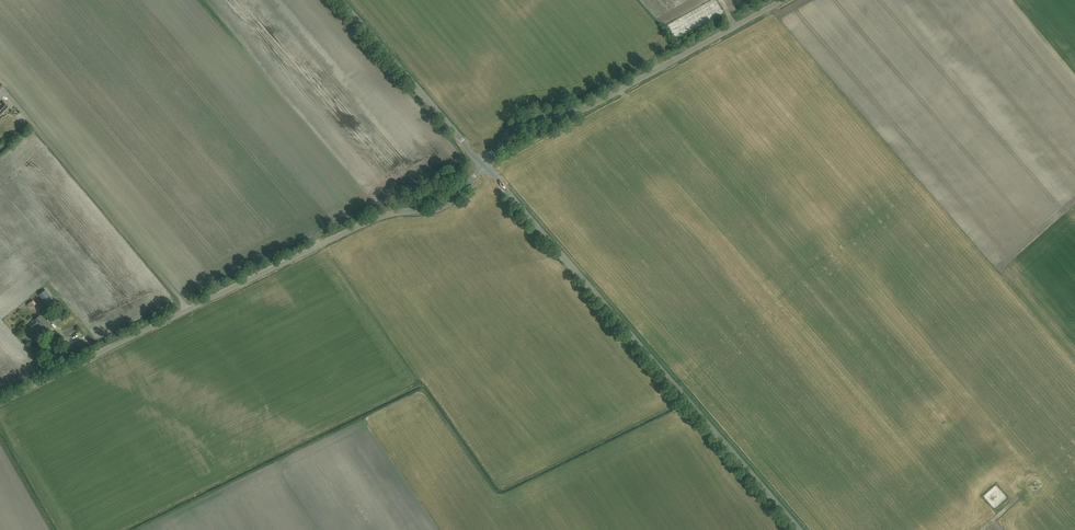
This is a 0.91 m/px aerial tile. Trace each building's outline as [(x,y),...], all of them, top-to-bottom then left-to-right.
[(9,108),(3,102),(1,104),(0,103),(0,117),(9,108)] [(45,290),(40,294),(47,303),(52,298),(51,297),(45,290)] [(46,333),(52,327),(48,322),(48,323),(40,315),(29,325),(33,329),(38,324),(42,328),(41,329),(46,333)]
